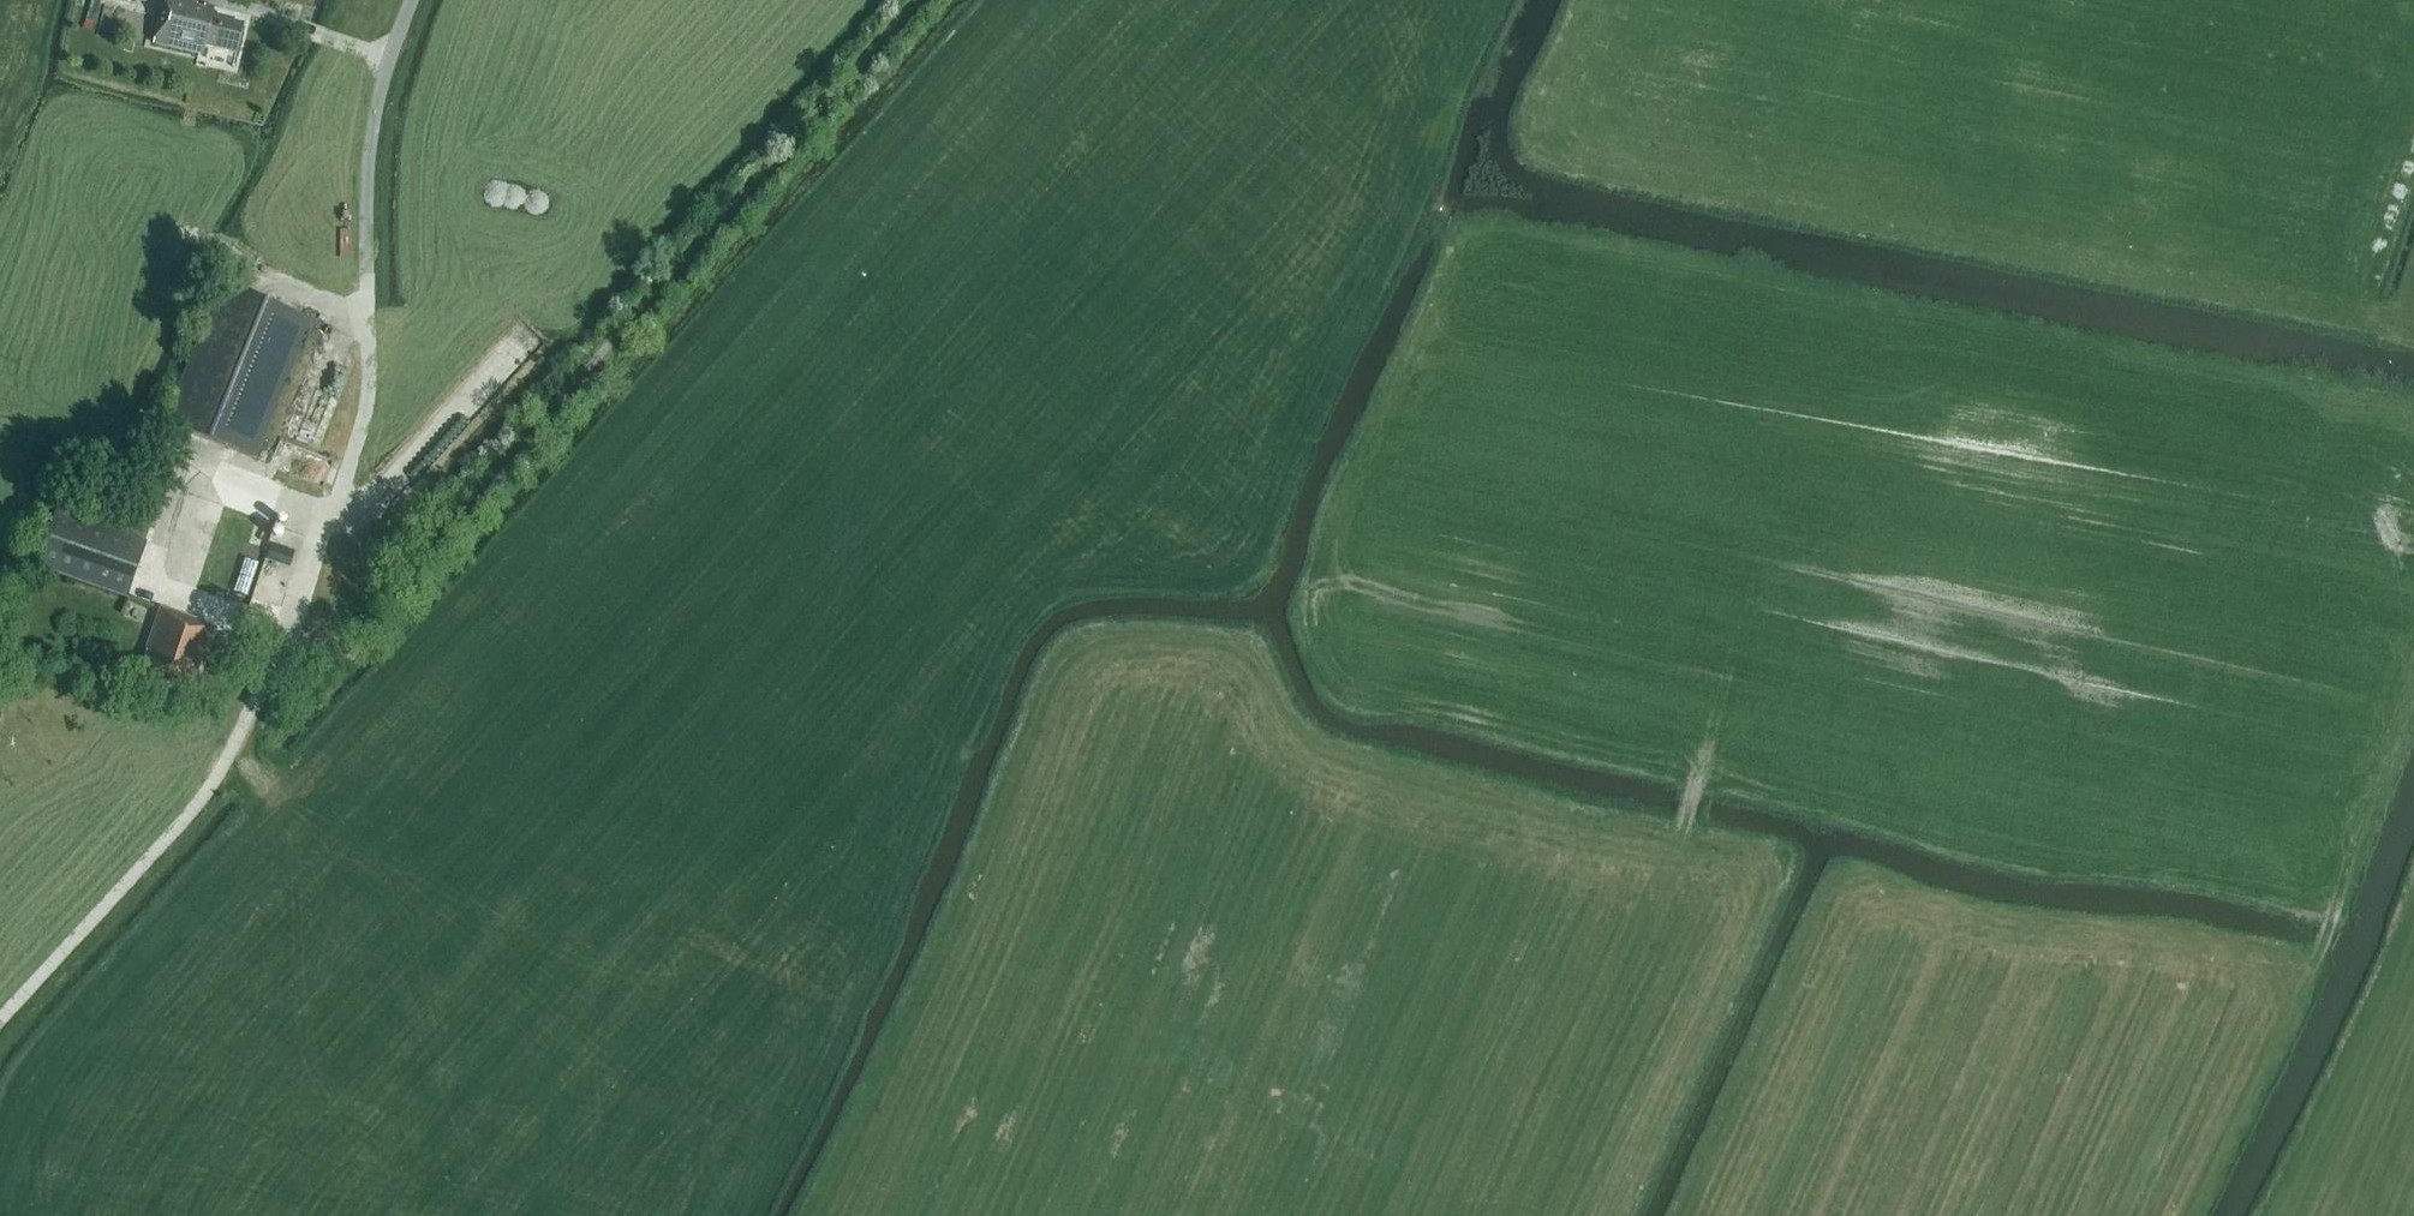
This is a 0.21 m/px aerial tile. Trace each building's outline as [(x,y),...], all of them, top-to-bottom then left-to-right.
[(154,43),(202,55),(204,46),(237,54),(243,26),(212,18),(214,9),(176,0),(164,0),(154,43)] [(256,460),(313,321),(223,284),(166,423),(256,460)] [(202,589),(247,605),(276,524),(230,508),(202,589)] [(55,513),(36,568),(127,599),(146,545),(55,513)] [(278,563),(283,549),(272,545),(267,559),(278,563)] [(149,652),(140,677),(194,696),(217,630),(200,624),(201,623),(161,609),(146,651),(149,652)]
